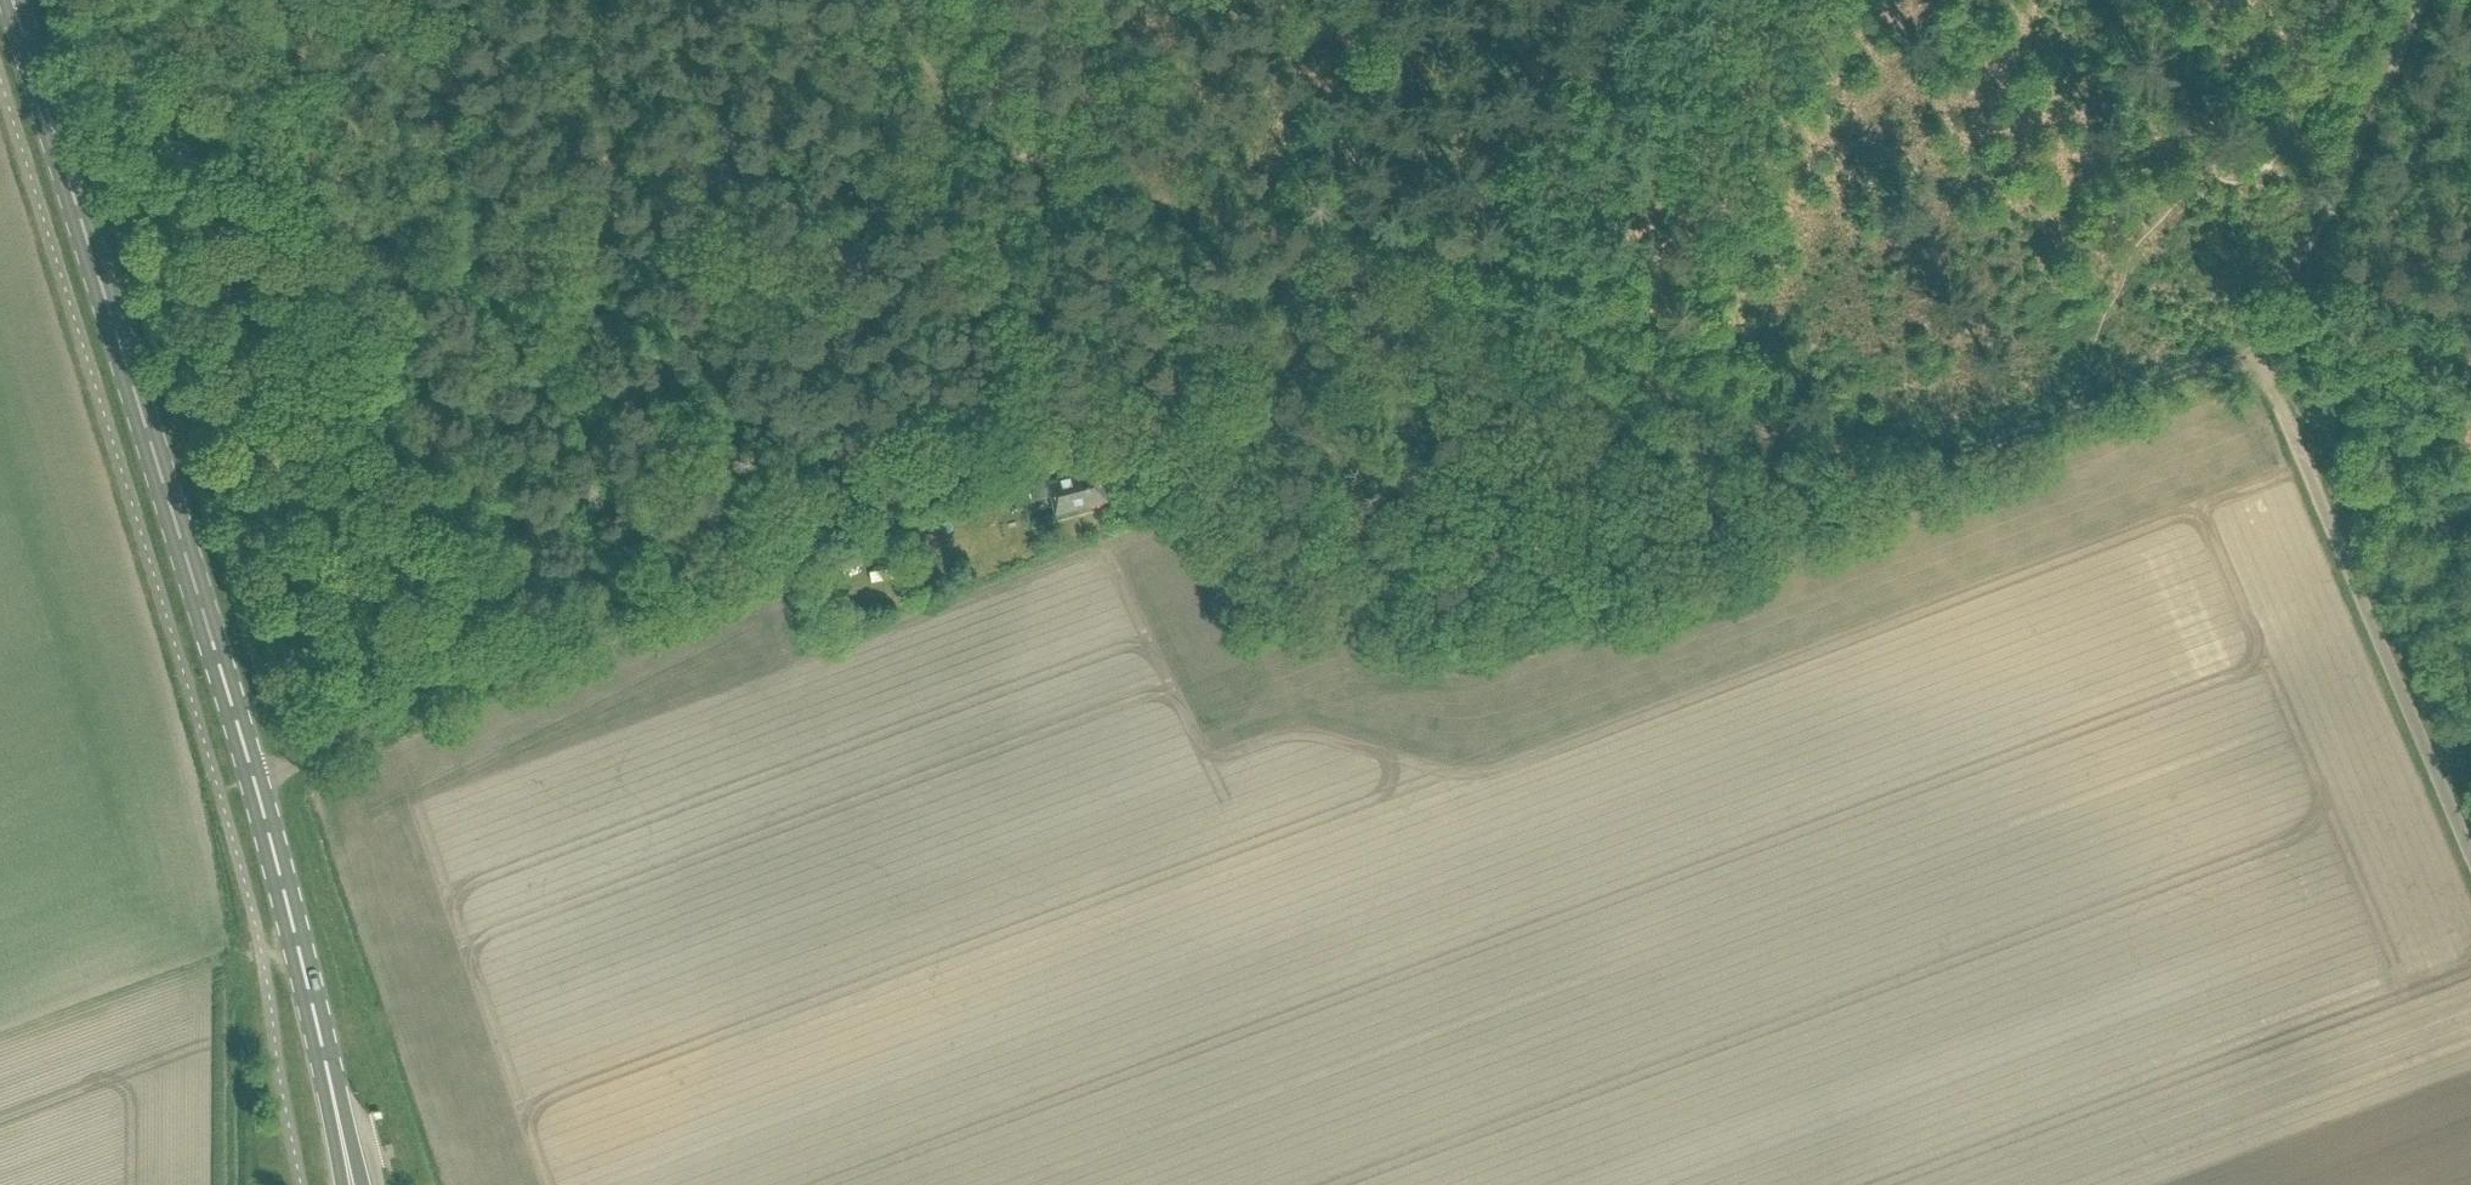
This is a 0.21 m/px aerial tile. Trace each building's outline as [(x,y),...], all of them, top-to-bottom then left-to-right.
[(1108,504),(1099,470),(1050,483),(1049,477),(1029,483),(1033,500),(1051,496),(1057,517),(1108,504)] [(868,563),(863,549),(839,557),(844,571),(868,563)]
